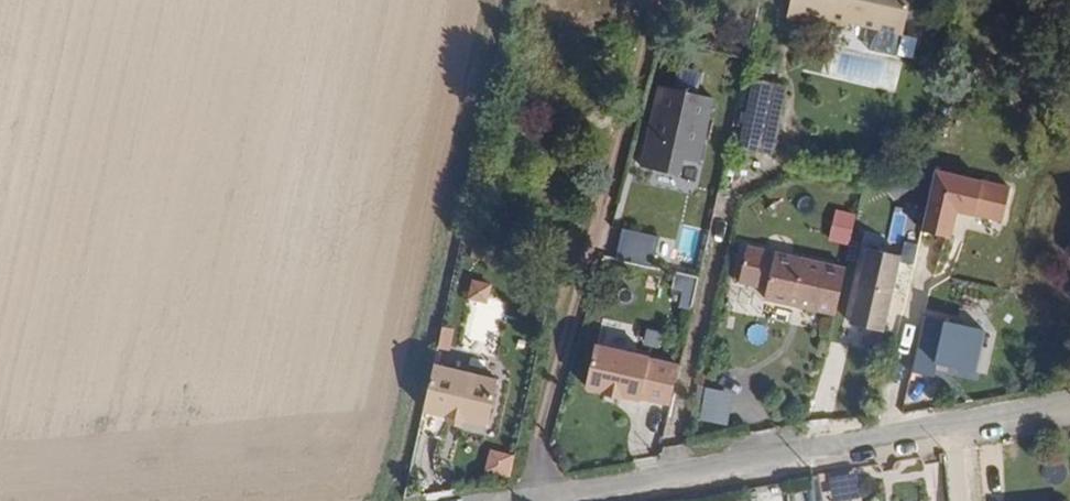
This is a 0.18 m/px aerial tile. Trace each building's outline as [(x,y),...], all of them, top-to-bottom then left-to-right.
[(911,0),(791,0),(787,19),(826,28),(828,21),(849,25),(903,37),(911,0)] [(847,32),(849,25),(828,21),(826,28),(847,32)] [(698,164),(713,99),(659,87),(651,124),(661,127),(658,144),(647,141),(642,167),(678,176),(681,160),(698,164)] [(776,161),(787,93),(754,87),(743,156),(776,161)] [(658,144),(661,127),(651,124),(647,141),(658,144)] [(1005,184),(935,169),(922,231),(953,238),(958,212),(998,221),(1005,184)] [(854,319),(861,252),(749,241),(744,293),(766,296),(764,310),(854,319)] [(686,271),(681,303),(695,305),(699,273),(686,271)] [(985,332),(945,323),(936,362),(975,371),(985,332)] [(672,406),(680,367),(651,360),(651,357),(598,345),(588,388),(605,393),(606,394),(622,398),(626,397),(639,401),(643,399),(672,406)] [(488,422),(497,377),(438,363),(428,407),(488,422)] [(732,421),(735,389),(706,386),(703,418),(732,421)] [(512,475),(515,452),(491,448),(487,472),(512,475)] [(836,500),(841,500),(863,496),(857,471),(831,477),(836,500)]
